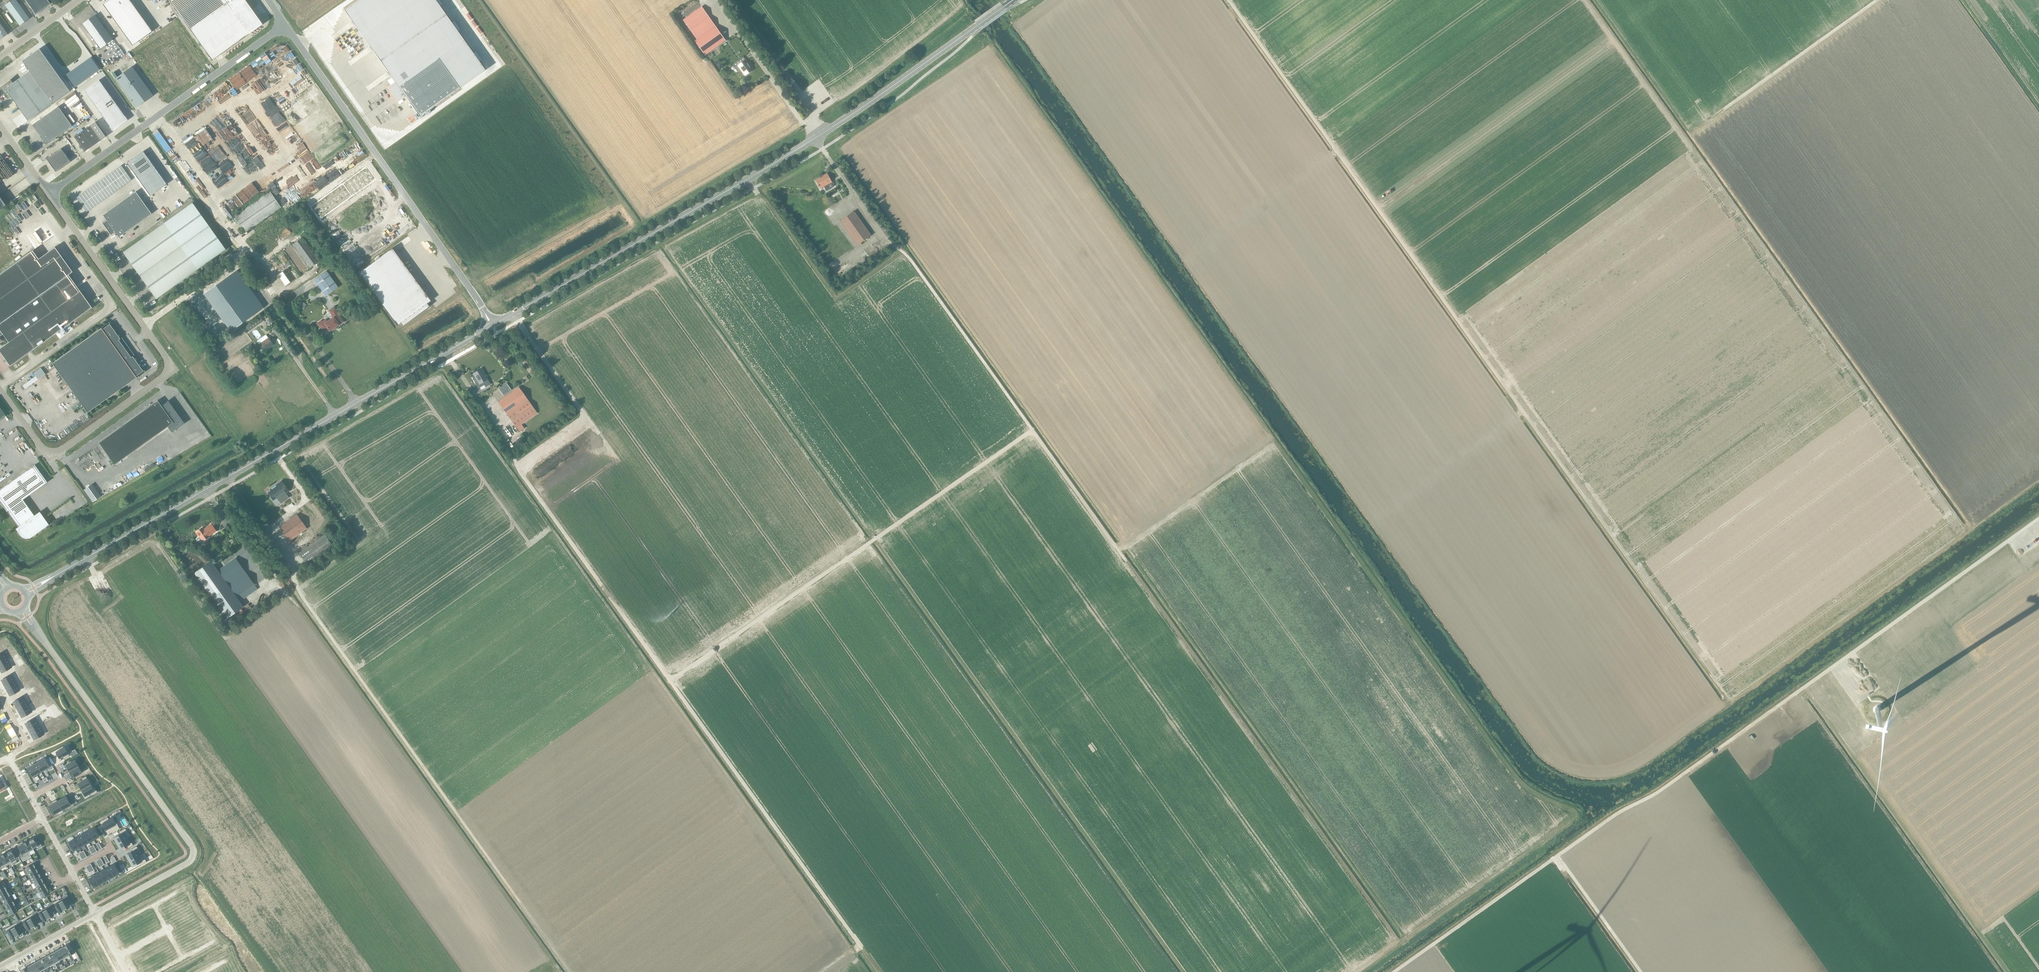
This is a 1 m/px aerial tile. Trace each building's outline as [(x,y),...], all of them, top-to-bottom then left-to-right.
[(29,19),(16,0),(12,0),(5,5),(20,26),(29,19)] [(36,14),(50,4),(48,0),(25,0),(36,14)] [(103,5),(132,46),(152,31),(130,0),(109,0),(103,5)] [(251,32),(248,34),(232,11),(245,3),(243,0),(169,0),(212,60),(252,32),(251,32)] [(485,71),(435,0),(359,0),(344,10),(395,82),(387,87),(398,102),(405,97),(419,117),(485,71)] [(683,20),(690,30),(709,17),(702,7),(683,20)] [(113,39),(95,15),(83,24),(100,48),(113,39)] [(690,30),(697,40),(716,26),(709,17),(690,30)] [(697,40),(695,41),(705,55),(726,40),(716,26),(697,40)] [(160,37),(168,31),(165,27),(156,33),(160,37)] [(160,37),(162,41),(171,35),(168,31),(160,37)] [(175,40),(171,35),(162,41),(166,46),(175,40)] [(175,40),(166,46),(170,51),(178,45),(175,40)] [(181,49),(178,45),(170,51),(173,55),(181,49)] [(136,47),(129,52),(135,60),(142,56),(140,52),(139,52),(136,47)] [(181,49),(173,55),(177,61),(185,55),(181,49)] [(181,67),(189,60),(185,55),(177,61),(181,67)] [(66,75),(71,82),(75,87),(99,70),(96,65),(91,57),(66,75)] [(144,58),(137,63),(140,66),(146,62),(144,58)] [(189,60),(181,67),(185,72),(193,66),(189,60)] [(745,75),(753,70),(746,60),(738,65),(740,68),(740,69),(739,71),(742,74),(744,75),(744,74),(745,75)] [(146,62),(140,66),(142,70),(149,65),(146,62)] [(149,65),(142,70),(144,73),(151,68),(149,65)] [(193,66),(185,72),(188,77),(197,71),(193,66)] [(153,96),(132,67),(115,79),(136,108),(153,96)] [(151,68),(144,73),(147,76),(153,71),(151,68)] [(171,73),(167,77),(169,80),(178,73),(176,70),(171,73)] [(28,121),(53,103),(30,71),(13,83),(11,80),(0,88),(8,99),(11,97),(28,121)] [(153,71),(147,76),(149,79),(156,75),(153,71)] [(178,73),(169,80),(171,83),(180,77),(178,73)] [(156,75),(149,79),(151,83),(158,78),(156,75)] [(180,77),(171,83),(174,86),(183,80),(180,77)] [(158,78),(151,83),(153,86),(160,81),(158,78)] [(97,93),(104,88),(99,80),(91,85),(97,93)] [(160,81),(153,86),(156,89),(162,84),(160,81)] [(162,84),(156,89),(158,92),(165,88),(162,84)] [(97,93),(91,85),(84,91),(89,98),(97,93)] [(104,88),(97,93),(99,97),(107,91),(104,88)] [(165,88),(158,92),(161,96),(167,91),(165,88)] [(109,95),(107,91),(99,97),(102,100),(109,95)] [(92,102),(99,97),(97,93),(89,98),(92,102)] [(102,100),(105,104),(112,99),(109,95),(102,100)] [(102,100),(99,97),(92,102),(95,105),(102,100)] [(115,103),(112,99),(105,104),(108,109),(115,103)] [(95,105),(97,109),(105,104),(102,100),(95,105)] [(108,109),(111,113),(119,108),(115,103),(108,109)] [(108,109),(105,104),(97,109),(101,114),(108,109)] [(46,145),(72,126),(58,106),(32,125),(46,145)] [(122,113),(119,108),(111,113),(115,118),(122,113)] [(101,114),(104,119),(111,113),(108,109),(101,114)] [(115,118),(111,113),(104,119),(107,123),(115,118)] [(120,125),(127,120),(122,113),(115,118),(120,125)] [(115,118),(107,123),(113,131),(120,125),(115,118)] [(90,125),(82,131),(93,146),(101,140),(90,125)] [(82,131),(74,137),(85,152),(93,146),(82,131)] [(61,149),(47,159),(51,166),(66,155),(61,149)] [(143,151),(127,163),(150,196),(161,188),(166,184),(143,151)] [(66,155),(51,166),(56,172),(70,162),(66,155)] [(310,207),(319,220),(377,179),(367,166),(310,207)] [(820,188),(823,187),(826,191),(830,189),(830,188),(833,186),(831,183),(832,183),(827,174),(823,176),(824,177),(816,181),(820,188)] [(102,223),(107,229),(111,235),(115,232),(119,237),(151,214),(136,192),(103,215),(107,220),(103,223),(102,223)] [(263,194),(238,211),(239,214),(234,218),(242,229),(238,231),(241,235),(280,207),(270,192),(264,196),(263,194)] [(386,193),(380,198),(383,202),(390,198),(386,193)] [(385,204),(383,202),(380,198),(376,200),(380,207),(385,204)] [(386,206),(393,202),(390,198),(383,202),(385,204),(386,206)] [(372,203),(376,210),(380,207),(376,200),(372,203)] [(396,206),(393,202),(386,206),(389,211),(396,206)] [(140,276),(209,226),(192,203),(164,223),(123,252),(140,276)] [(368,206),(372,213),(376,210),(372,203),(368,206)] [(385,204),(380,207),(385,214),(389,211),(386,206),(385,204)] [(363,209),(368,216),(372,213),(368,206),(363,209)] [(381,216),(385,214),(380,207),(376,210),(381,216)] [(377,219),(381,216),(376,210),(372,213),(377,219)] [(854,211),(840,221),(857,245),(871,235),(854,211)] [(377,219),(372,213),(368,216),(373,222),(377,219)] [(400,213),(393,218),(396,223),(402,231),(409,226),(400,213)] [(396,223),(364,246),(369,254),(402,231),(396,223)] [(209,226),(140,276),(156,299),(226,249),(209,226)] [(343,243),(339,236),(335,239),(340,245),(343,243)] [(310,268),(319,261),(302,237),(292,245),(310,268)] [(364,246),(360,249),(365,257),(369,254),(364,246)] [(73,272),(55,247),(39,259),(33,251),(0,274),(0,336),(3,334),(9,342),(0,348),(0,352),(10,366),(92,308),(68,275),(73,272)] [(392,248),(358,273),(397,325),(400,323),(402,326),(429,306),(427,303),(430,301),(392,248)] [(360,249),(356,251),(361,260),(365,257),(360,249)] [(356,251),(351,254),(357,262),(361,260),(356,251)] [(351,254),(347,257),(353,266),(357,262),(351,254)] [(281,258),(272,263),(273,266),(273,268),(276,273),(276,274),(279,274),(284,283),(288,281),(288,268),(290,272),(292,270),(292,271),(295,270),(295,268),(290,260),(289,261),(288,266),(284,265),(284,263),(286,261),(281,261),(281,258)] [(233,328),(262,308),(235,271),(207,292),(233,328)] [(338,287),(326,271),(314,280),(326,296),(338,287)] [(334,308),(330,311),(334,318),(327,322),(326,320),(320,324),(324,331),(328,328),(329,330),(331,329),(332,330),(335,328),(335,327),(343,322),(334,308)] [(263,322),(260,318),(248,327),(251,331),(263,322)] [(119,340),(120,339),(110,324),(102,329),(101,328),(52,363),(84,408),(81,410),(85,414),(136,378),(137,378),(136,376),(143,371),(133,356),(131,357),(126,350),(127,349),(125,347),(124,348),(119,340)] [(261,342),(259,344),(264,352),(273,345),(268,337),(263,341),(262,341),(261,342)] [(38,380),(45,374),(41,368),(33,373),(36,376),(23,386),(25,389),(32,384),(31,383),(37,378),(38,380)] [(483,382),(487,380),(481,369),(473,373),(474,376),(472,377),(478,388),(484,385),(483,382)] [(504,395),(511,390),(506,383),(499,389),(504,395)] [(498,402),(508,416),(528,401),(518,387),(498,402)] [(111,467),(169,426),(172,431),(183,423),(168,402),(162,406),(158,400),(99,442),(114,464),(111,467)] [(537,413),(528,401),(508,416),(517,428),(537,413)] [(23,536),(24,537),(26,537),(27,537),(29,537),(31,536),(47,524),(39,513),(35,516),(23,500),(47,482),(35,465),(0,490),(0,502),(18,528),(17,529),(21,534),(23,536)] [(281,481),(267,491),(273,500),(277,498),(281,503),(289,497),(285,492),(288,490),(281,481)] [(290,541),(307,529),(297,515),(280,527),(290,541)] [(209,536),(216,531),(211,524),(204,529),(203,527),(196,532),(199,537),(197,538),(197,539),(197,540),(197,541),(199,542),(200,542),(202,540),(203,541),(209,537),(209,536)] [(325,534),(299,553),(308,565),(334,547),(325,534)] [(228,584),(245,572),(235,558),(218,570),(228,584)] [(227,618),(243,606),(211,561),(194,573),(227,618)] [(257,589),(245,572),(228,584),(240,601),(257,589)] [(0,664),(0,670),(2,673),(12,667),(8,660),(0,664)] [(12,675),(2,681),(6,688),(16,683),(12,675)] [(16,683),(6,688),(10,696),(20,690),(16,683)] [(23,697),(14,702),(18,710),(28,704),(23,697)] [(28,704),(18,710),(22,717),(32,712),(28,704)] [(1872,709),(1872,710),(1872,711),(1873,712),(1873,713),(1874,713),(1874,714),(1875,714),(1876,714),(1876,715),(1877,715),(1878,715),(1879,714),(1880,714),(1881,713),(1882,712),(1882,711),(1882,710),(1882,709),(1882,708),(1882,707),(1881,707),(1881,706),(1880,706),(1880,705),(1879,705),(1878,705),(1877,705),(1876,705),(1875,705),(1874,706),(1873,707),(1873,708),(1872,708),(1872,709)] [(35,719),(25,724),(30,732),(40,726),(35,719)] [(40,726),(30,732),(34,739),(44,734),(40,726)] [(65,747),(56,752),(59,758),(62,757),(64,759),(70,756),(65,747)] [(45,758),(41,761),(45,769),(50,767),(50,766),(52,765),(51,763),(48,764),(46,759),(45,758)] [(75,760),(66,765),(69,771),(78,766),(75,760)] [(41,761),(36,763),(41,773),(42,772),(41,771),(45,769),(41,761)] [(36,763),(32,766),(38,776),(37,775),(41,773),(36,763)] [(32,766),(27,768),(32,776),(33,779),(38,776),(32,766)] [(78,766),(69,771),(72,778),(82,772),(78,766)] [(83,781),(78,784),(81,790),(93,783),(90,777),(87,779),(86,776),(81,778),(83,781)] [(93,783),(81,790),(85,796),(90,793),(91,796),(98,792),(93,783)] [(66,797),(62,799),(66,807),(71,805),(66,797)] [(56,799),(52,802),(53,804),(57,812),(62,810),(57,802),(58,801),(56,799)] [(58,801),(57,802),(62,810),(66,807),(62,799),(58,801)] [(53,804),(48,806),(53,815),(57,812),(53,804)] [(11,810),(5,813),(10,822),(12,820),(13,821),(16,825),(18,824),(24,821),(23,820),(17,810),(12,812),(11,810)] [(113,817),(103,823),(106,829),(110,827),(113,833),(120,829),(113,817)] [(94,828),(89,831),(94,839),(99,837),(94,828)] [(121,834),(114,838),(117,843),(128,838),(125,832),(127,831),(125,828),(119,832),(121,834)] [(89,831),(84,834),(89,842),(94,839),(89,831)] [(84,834),(79,836),(84,845),(89,842),(84,834)] [(74,839),(79,848),(84,845),(79,836),(74,839)] [(29,841),(28,841),(33,850),(34,850),(33,848),(38,846),(39,848),(42,846),(39,841),(36,843),(34,838),(29,841)] [(128,838),(117,843),(120,849),(127,845),(128,848),(133,845),(132,842),(130,843),(128,838)] [(74,839),(69,842),(69,843),(70,844),(74,851),(79,848),(74,839)] [(28,841),(23,843),(29,853),(29,852),(33,850),(28,841)] [(21,851),(18,853),(21,858),(29,853),(23,843),(18,846),(21,851)] [(133,851),(126,855),(129,861),(141,854),(140,855),(137,850),(138,849),(136,846),(131,849),(133,851)] [(11,850),(6,853),(11,861),(12,863),(20,859),(18,856),(17,853),(14,855),(11,850)] [(6,853),(1,856),(6,864),(7,866),(12,863),(11,861),(6,853)] [(141,854),(129,861),(132,866),(139,862),(141,865),(147,862),(145,859),(144,859),(141,854)] [(34,864),(24,870),(26,874),(36,869),(34,864)] [(114,865),(109,867),(114,876),(119,873),(114,865)] [(109,867),(104,870),(109,879),(114,876),(109,867)] [(36,869),(26,874),(26,875),(29,873),(31,878),(29,879),(39,874),(36,869)] [(104,870),(99,873),(104,881),(109,879),(104,870)] [(94,874),(93,875),(99,884),(104,881),(99,873),(94,876),(94,874)] [(39,874),(29,879),(32,884),(42,878),(39,874)] [(93,875),(88,877),(92,885),(93,886),(94,887),(99,884),(93,875)] [(42,878),(32,884),(34,883),(36,887),(34,888),(34,889),(44,883),(42,878)] [(44,883),(34,889),(37,893),(47,888),(44,883)] [(47,888),(37,893),(37,894),(39,892),(42,897),(50,893),(49,893),(47,888)] [(0,895),(0,896),(2,900),(12,895),(12,894),(10,896),(7,891),(0,895)] [(59,899),(64,909),(70,906),(67,901),(70,899),(67,894),(63,896),(64,897),(59,900),(59,899)] [(12,895),(2,900),(5,905),(15,899),(12,895)] [(15,899),(5,905),(7,910),(15,905),(13,901),(15,900),(15,899)] [(59,912),(64,909),(59,899),(53,902),(50,903),(53,909),(56,907),(59,912)] [(48,906),(43,909),(48,918),(54,915),(51,910),(53,909),(50,903),(48,905),(48,906)] [(15,905),(7,910),(10,914),(10,915),(18,910),(15,905)] [(37,910),(34,912),(37,917),(40,916),(43,921),(48,918),(43,909),(38,912),(37,910)] [(35,919),(37,917),(34,912),(32,914),(27,917),(32,927),(38,924),(35,919)] [(21,919),(18,921),(21,926),(24,925),(27,929),(27,930),(32,927),(27,917),(25,918),(22,920),(21,919)] [(21,926),(18,921),(16,922),(16,923),(11,926),(16,936),(22,933),(19,927),(21,926)] [(11,926),(7,928),(6,928),(5,928),(2,930),(5,935),(8,933),(11,939),(16,936),(11,926)] [(90,928),(80,933),(83,939),(93,933),(90,928)] [(93,933),(83,939),(87,947),(92,944),(91,941),(96,939),(93,933)] [(64,947),(70,956),(75,954),(69,944),(64,947)] [(93,946),(88,948),(92,956),(102,951),(99,945),(95,948),(93,946)] [(59,949),(65,959),(70,956),(64,947),(59,949)] [(65,959),(59,949),(55,952),(60,962),(60,961),(60,960),(64,957),(65,959)] [(102,951),(92,956),(97,964),(102,961),(100,959),(105,956),(102,951)] [(60,962),(55,952),(50,954),(55,964),(60,962)] [(45,957),(51,967),(55,964),(50,954),(45,957)] [(50,967),(51,967),(45,957),(41,960),(46,969),(50,966),(50,967)] [(41,971),(46,969),(41,960),(36,962),(41,971)] [(31,965),(35,971),(40,971),(41,971),(36,962),(31,965)] [(98,966),(101,971),(105,971),(113,968),(112,968),(109,963),(104,966),(103,963),(98,966)]
